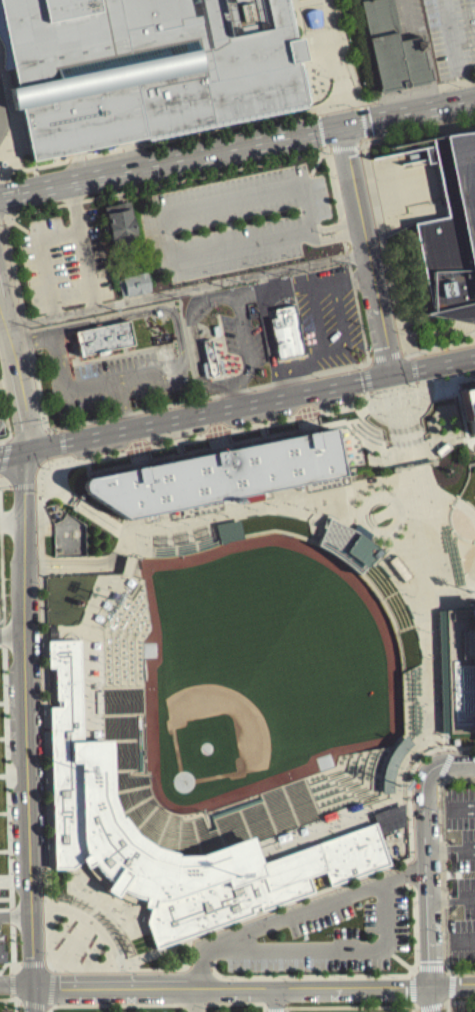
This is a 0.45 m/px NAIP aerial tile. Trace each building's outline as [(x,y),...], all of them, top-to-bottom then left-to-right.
[(1,53),(2,59),(1,63),(1,70),(0,76),(9,73),(12,92),(6,94),(8,105),(10,115),(17,114),(27,166),(142,143),(142,145),(303,113),(301,102),(305,101),(300,74),(295,75),(293,67),(300,66),(298,55),(296,44),(288,46),(287,43),(290,42),(282,0),(0,0),(0,50),(1,53)] [(357,7),(374,96),(425,86),(416,40),(398,44),(390,1),(357,7)] [(430,137),(446,215),(412,222),(431,310),(423,313),(461,321),(474,324),(474,128),(430,137)] [(128,200),(104,206),(110,237),(111,238),(113,245),(136,241),(128,200)] [(171,275),(172,282),(205,275),(203,268),(171,275)] [(146,271),(150,290),(125,295),(125,294),(121,295),(117,277),(146,271)] [(295,304),(304,352),(278,357),(270,317),(276,316),(274,308),(295,304)] [(74,330),(78,350),(79,354),(101,350),(133,344),(128,319),(74,330)] [(210,338),(215,358),(221,357),(225,372),(205,377),(202,362),(208,361),(203,340),(210,338)] [(456,396),(474,392),(474,438),(468,440),(466,427),(462,428),(459,412),(457,401),(456,396)] [(86,483),(120,476),(128,474),(138,472),(145,471),(154,469),(173,465),(193,461),(206,458),(216,456),(258,447),(277,443),(296,439),(298,439),(309,437),(309,438),(328,434),(328,435),(337,481),(319,485),(302,489),(267,496),(259,497),(258,498),(237,502),(219,505),(203,509),(171,515),(166,516),(155,518),(141,521),(120,525),(93,507),(80,499),(79,497),(78,495),(77,493),(77,491),(77,489),(79,486),(80,485),(82,484),(84,484),(86,483)] [(436,462),(432,457),(443,447),(447,453),(436,462)] [(84,563),(83,525),(63,526),(63,529),(52,529),(53,564),(84,563)] [(325,525),(321,535),(320,537),(318,543),(314,551),(337,565),(356,581),(377,557),(364,545),(369,540),(353,529),(348,535),(341,532),(333,528),(325,525)] [(214,542),(217,550),(219,550),(226,546),(239,544),(239,541),(235,526),(212,530),(214,542)] [(467,615),(468,631),(470,631),(471,670),(472,673),(472,695),(472,699),(473,723),(471,723),(471,738),(471,743),(474,743),(474,611),(467,611),(467,615)] [(468,631),(467,615),(434,616),(438,739),(446,739),(471,738),(471,723),(473,723),(472,699),(472,695),(472,673),(471,670),(470,631),(468,631)] [(76,646),(46,647),(44,647),(44,674),(46,674),(51,674),(52,706),(57,706),(58,712),(47,713),(46,713),(48,811),(49,846),(50,875),(70,875),(78,868),(83,874),(89,870),(91,873),(96,879),(100,884),(106,888),(101,896),(112,903),(118,896),(123,899),(128,902),(133,903),(140,905),(139,913),(147,915),(142,928),(152,955),(175,947),(249,920),(249,918),(248,914),(255,912),(256,915),(257,917),(310,898),(310,897),(306,883),(321,878),(326,892),(387,871),(376,840),(372,828),(357,834),(326,845),(258,869),(251,849),(248,842),(246,843),(222,851),(220,852),(199,860),(198,860),(197,861),(175,861),(174,861),(174,859),(173,859),(154,853),(152,853),(133,840),(133,839),(131,837),(120,822),(118,823),(117,823),(116,820),(109,801),(109,799),(109,797),(109,778),(108,775),(108,748),(108,746),(99,747),(79,747),(78,702),(77,673),(76,646)] [(390,798),(390,787),(391,779),(395,768),(399,761),(405,754),(410,750),(403,741),(396,748),(392,753),(389,757),(386,762),(382,770),(380,777),(379,782),(378,791),(378,799),(386,799),(390,798)] [(372,828),(369,820),(388,813),(400,809),(401,832),(376,840),(372,828)]
